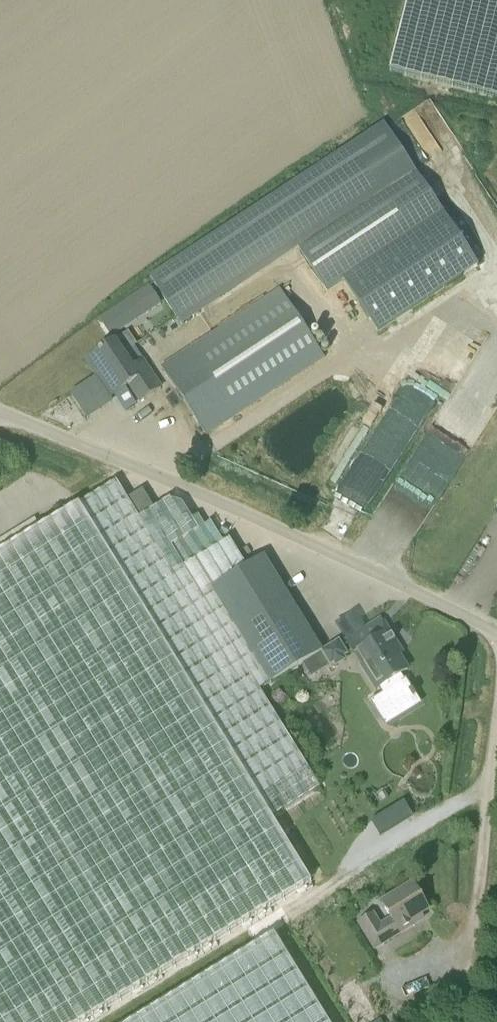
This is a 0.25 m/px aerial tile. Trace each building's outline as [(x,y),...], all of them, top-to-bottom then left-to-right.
[(371,89),(496,121),(496,0),(394,0),(371,89)] [(417,173),(299,250),(328,294),(345,283),(378,333),(478,267),(417,173)] [(181,327),(200,314),(168,265),(149,277),(181,327)] [(149,287),(136,295),(148,314),(161,305),(149,287)] [(162,368),(193,416),(206,435),(325,358),(280,290),(162,368)] [(132,369),(115,342),(86,361),(104,387),(107,385),(114,396),(129,385),(140,402),(161,388),(143,362),(132,369)] [(316,642),(273,571),(263,556),(246,567),(238,553),(229,539),(223,542),(211,522),(205,526),(198,516),(192,519),(183,504),(177,503),(169,500),(159,506),(154,509),(142,490),(127,499),(116,482),(78,506),(76,504),(0,551),(0,1021),(79,1021),(309,880),(254,792),(304,761),(261,690),(302,664),(322,652),(316,642)] [(366,629),(346,642),(354,655),(358,652),(365,663),(361,665),(376,690),(379,689),(382,694),(398,720),(422,705),(403,674),(408,671),(399,656),(393,647),(397,645),(382,619),(366,629)] [(347,655),(339,642),(322,652),(330,665),(344,657),(347,655)] [(310,678),(330,665),(322,652),(302,664),(310,678)] [(379,836),(412,816),(403,800),(369,820),(379,836)] [(413,885),(382,904),(392,920),(380,927),(373,915),(359,924),(375,949),(414,925),(412,921),(428,910),(413,885)] [(273,934),(130,1021),(328,1021),(273,934)]
